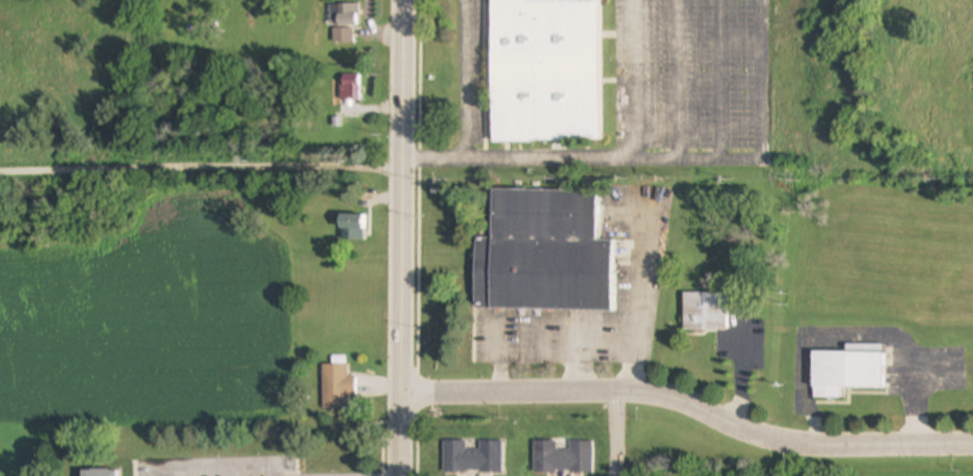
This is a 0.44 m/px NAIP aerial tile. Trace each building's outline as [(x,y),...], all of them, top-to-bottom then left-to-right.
[(492,130),(493,0),(597,0),(597,128),(492,130)] [(331,42),(353,42),(353,25),(359,25),(359,4),(331,4),(331,42)] [(360,75),(341,74),(340,101),(360,102),(360,75)] [(497,175),(598,175),(594,223),(613,225),(612,301),(494,301),(472,300),(475,227),(493,227),(497,175)] [(338,241),(365,241),(365,215),(338,215),(338,241)] [(683,331),(727,330),(726,293),(683,293),(683,331)] [(812,398),(840,398),(840,389),(884,389),(884,352),(812,352),(812,398)] [(324,356),(345,356),(345,398),(321,398),(324,356)] [(592,442),(568,442),(568,449),(555,449),(556,441),(534,440),(534,473),(592,474),(592,442)] [(443,473),(501,473),(501,441),(479,441),(479,449),(467,449),(467,441),(443,441),(443,473)] [(121,458),(122,475),(82,475),(82,458),(121,458)]
